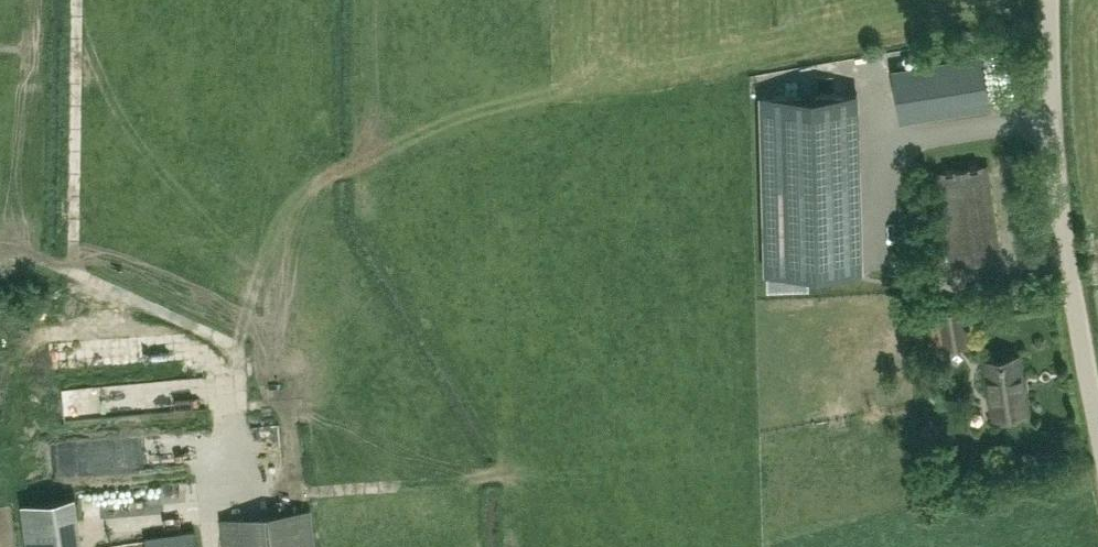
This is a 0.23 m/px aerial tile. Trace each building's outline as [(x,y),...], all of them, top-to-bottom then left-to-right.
[(951,58),(952,81),(983,80),(982,57),(951,58)] [(856,91),(762,94),(766,248),(792,247),(793,273),(862,271),(856,91)] [(1001,254),(987,164),(978,166),(978,164),(970,165),(970,167),(954,170),(954,168),(945,169),(946,171),(936,172),(950,262),(959,260),(960,262),(968,261),(968,259),(984,257),(984,258),(992,257),(992,255),(1001,254)] [(969,341),(963,307),(963,306),(915,313),(920,344),(942,341),(942,345),(969,341)] [(1028,410),(1024,382),(1021,382),(1017,354),(986,359),(995,415),(1028,410)] [(95,389),(61,391),(62,417),(96,416),(95,389)] [(39,509),(39,524),(65,523),(64,508),(39,509)] [(308,508),(222,517),(225,546),(312,546),(308,508)] [(147,540),(147,546),(199,546),(198,537),(147,540)]
